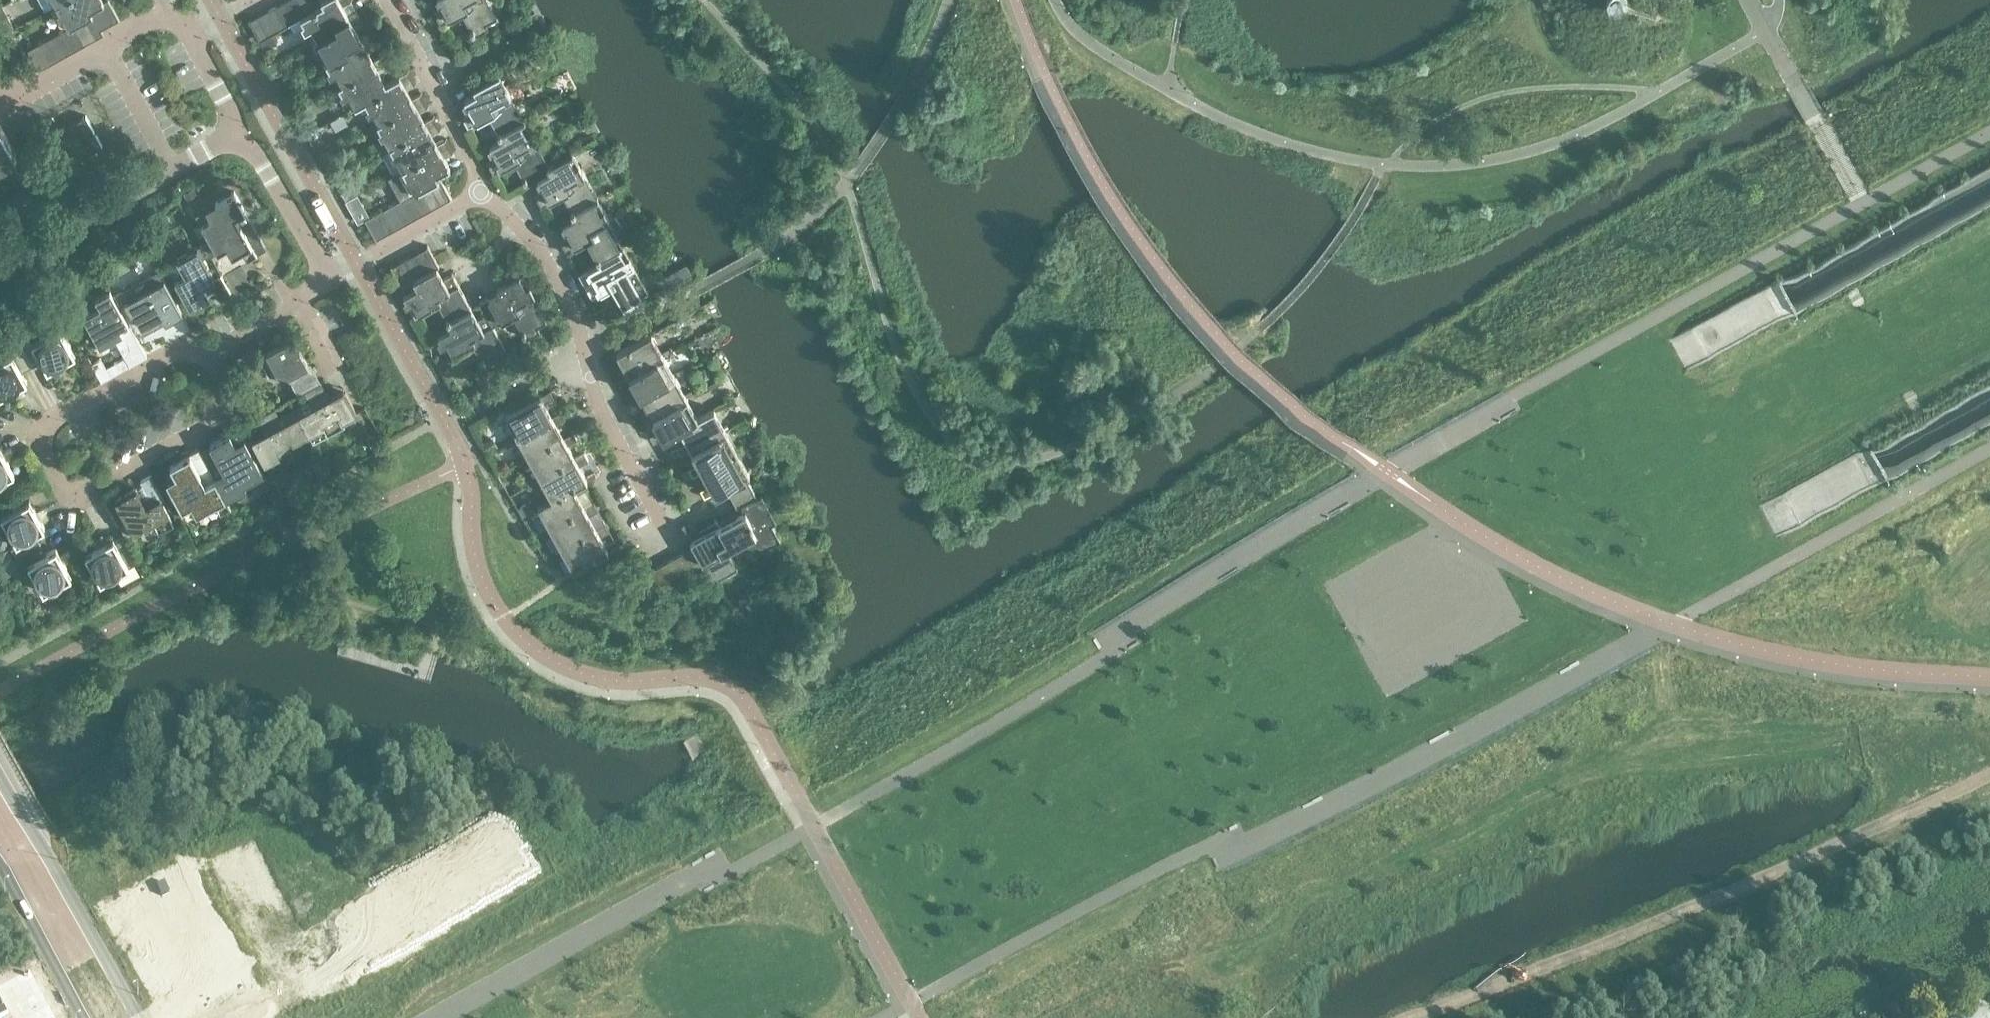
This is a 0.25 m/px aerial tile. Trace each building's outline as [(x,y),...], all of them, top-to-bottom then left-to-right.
[(103,0),(64,0),(56,4),(69,27),(74,24),(83,19),(92,14),(90,10),(99,5),(104,2),(104,1),(103,0)] [(109,0),(106,0),(104,1),(104,2),(99,5),(110,24),(118,19),(119,21),(120,20),(109,0)] [(298,0),(288,0),(286,1),(297,20),(301,18),(306,15),(298,0)] [(310,0),(298,0),(306,15),(315,10),(310,0)] [(348,14),(343,4),(351,0),(323,0),(325,4),(315,10),(306,15),(301,18),(313,40),(337,27),(334,22),(348,14)] [(315,10),(325,4),(323,0),(310,0),(315,10)] [(488,0),(440,0),(443,7),(434,12),(441,24),(464,11),(472,27),(470,28),(474,35),(489,27),(486,23),(498,17),(488,0)] [(297,20),(286,1),(277,6),(288,25),(297,20)] [(110,24),(99,5),(90,10),(92,14),(101,29),(110,24)] [(288,25),(277,6),(268,11),(279,30),(288,25)] [(361,37),(355,27),(364,22),(357,9),(348,14),(334,22),(337,27),(313,40),(326,62),(349,50),(347,45),(361,37)] [(279,30),(268,11),(259,16),(270,35),(279,30)] [(101,29),(92,14),(83,19),(94,39),(103,34),(103,35),(104,35),(101,29)] [(270,35),(259,16),(249,21),(256,33),(260,40),(270,35)] [(94,39),(83,19),(74,24),(85,44),(94,39)] [(85,44),(74,24),(69,27),(65,29),(76,49),(85,44)] [(76,49),(65,29),(56,34),(67,54),(76,49)] [(373,60),(368,50),(377,45),(370,32),(361,37),(347,45),(349,50),(326,62),(338,85),(362,72),(359,68),(373,60)] [(67,54),(56,34),(47,39),(58,59),(67,54)] [(58,59),(47,39),(37,44),(49,64),(58,59)] [(49,64),(37,44),(28,49),(30,53),(39,69),(40,71),(41,70),(40,69),(49,64)] [(545,59),(542,52),(541,51),(529,57),(533,66),(545,59)] [(386,82),(381,73),(390,68),(382,55),(373,60),(359,68),(362,72),(338,85),(351,109),(365,101),(374,95),(372,91),(386,83),(386,82)] [(412,98),(407,88),(416,83),(409,70),(386,82),(386,83),(372,91),(374,95),(365,101),(377,123),(401,110),(398,106),(412,98)] [(523,117),(499,73),(473,88),(476,92),(464,99),(471,110),(462,115),(468,127),(491,115),(500,130),(523,117)] [(425,121),(425,120),(419,111),(428,106),(421,93),(412,98),(398,106),(401,110),(377,123),(390,146),(413,133),(411,129),(425,121)] [(103,145),(86,115),(73,122),(61,129),(77,159),(103,145)] [(437,144),(437,143),(432,134),(441,129),(434,115),(425,120),(425,121),(411,129),(413,133),(390,146),(402,169),(426,156),(423,151),(437,144)] [(553,170),(550,165),(523,117),(500,130),(498,131),(501,138),(490,144),(496,156),(487,161),(494,173),(516,160),(525,176),(523,177),(527,184),(538,178),(553,170)] [(17,153),(0,122),(0,163),(17,153)] [(450,167),(444,156),(453,151),(446,138),(437,143),(437,144),(423,151),(426,156),(402,169),(415,191),(420,188),(429,183),(439,178),(437,175),(450,167)] [(597,195),(573,152),(550,165),(553,170),(538,178),(544,188),(535,194),(542,206),(565,193),(573,208),(597,195)] [(449,197),(439,178),(429,183),(440,202),(449,197)] [(440,202),(429,183),(420,188),(431,207),(440,202)] [(431,207),(420,188),(415,191),(411,193),(422,212),(431,207)] [(245,231),(236,216),(245,211),(234,191),(205,207),(211,217),(201,222),(206,231),(199,235),(203,243),(210,253),(210,255),(227,246),(232,255),(241,250),(247,260),(257,254),(247,235),(245,231)] [(28,193),(19,198),(30,219),(39,214),(28,193)] [(422,212),(411,193),(402,198),(413,218),(422,212)] [(622,241),(597,195),(573,208),(571,210),(575,216),(563,223),(569,234),(560,240),(567,252),(590,239),(598,254),(622,241)] [(413,218),(402,198),(393,203),(403,223),(413,218)] [(403,223),(393,203),(384,208),(394,228),(403,223)] [(394,228),(384,208),(375,213),(385,233),(394,228)] [(385,233),(375,213),(365,219),(376,238),(385,233)] [(649,290),(622,241),(598,254),(596,256),(600,262),(588,269),(595,280),(586,285),(593,298),(615,285),(624,300),(622,301),(626,309),(641,301),(638,296),(649,290)] [(215,278),(203,257),(210,253),(203,243),(177,258),(185,273),(175,279),(190,307),(210,296),(208,292),(214,288),(222,302),(233,296),(221,274),(215,278)] [(440,266),(433,255),(429,247),(419,252),(430,271),(437,267),(440,266)] [(430,271),(419,252),(410,257),(421,276),(430,271)] [(421,276),(410,257),(401,262),(412,281),(421,276)] [(412,281),(401,262),(391,268),(405,293),(415,288),(412,281)] [(470,305),(452,273),(443,278),(437,267),(430,271),(421,276),(412,281),(415,288),(405,293),(403,294),(415,315),(434,305),(432,300),(437,297),(448,317),(470,305)] [(182,312),(159,270),(151,274),(156,283),(141,291),(136,282),(120,292),(127,304),(120,307),(125,316),(134,311),(143,328),(163,318),(165,321),(182,312)] [(547,320),(537,301),(539,300),(523,272),(497,286),(500,291),(479,302),(486,314),(492,326),(493,326),(515,314),(523,329),(521,330),(526,337),(540,329),(538,325),(547,320)] [(1794,309),(1779,282),(1669,343),(1668,343),(1684,370),(1739,340),(1794,309)] [(129,322),(125,316),(120,307),(110,289),(96,297),(100,306),(84,315),(100,345),(115,337),(125,356),(114,362),(107,366),(102,358),(92,363),(102,381),(147,355),(129,322)] [(506,348),(493,326),(492,326),(486,314),(477,318),(470,305),(448,317),(446,318),(451,327),(438,335),(449,356),(469,345),(466,341),(472,338),(483,357),(480,358),(485,366),(499,358),(497,353),(506,348)] [(76,354),(68,339),(68,337),(68,335),(68,333),(68,331),(66,329),(66,328),(65,327),(63,326),(61,325),(60,325),(57,325),(55,325),(52,326),(51,327),(50,328),(48,330),(47,331),(47,333),(32,341),(29,335),(19,341),(32,366),(42,360),(48,370),(54,366),(76,354)] [(629,374),(663,355),(651,333),(616,352),(625,367),(615,372),(619,379),(629,374)] [(319,382),(308,363),(294,336),(258,355),(269,375),(278,371),(288,374),(298,394),(319,382)] [(32,366),(19,341),(8,347),(12,353),(0,359),(0,396),(27,381),(22,371),(32,366)] [(631,400),(640,395),(675,376),(663,355),(629,374),(636,388),(627,393),(631,400)] [(652,416),(687,397),(675,376),(640,395),(648,409),(638,414),(642,421),(652,416)] [(356,412),(345,392),(331,400),(321,381),(319,382),(298,394),(290,398),(308,433),(313,441),(345,424),(343,420),(356,412)] [(552,416),(544,402),(554,397),(550,389),(541,395),(540,394),(505,414),(517,435),(552,416)] [(679,428),(698,417),(687,397),(652,416),(659,430),(650,435),(654,442),(663,437),(664,437),(680,428),(679,428)] [(308,433),(290,398),(258,416),(266,430),(252,438),(257,446),(265,462),(280,454),(275,446),(291,437),(293,441),(308,433)] [(691,449),(726,430),(714,408),(698,417),(679,428),(680,428),(687,442),(677,447),(681,454),(691,449)] [(564,437),(556,423),(566,418),(562,410),(552,416),(517,435),(529,456),(564,437)] [(259,465),(265,462),(257,446),(251,449),(239,428),(210,444),(221,464),(225,472),(215,478),(226,498),(247,487),(244,483),(263,472),(259,465)] [(693,475),(703,470),(738,451),(726,430),(691,449),(699,463),(689,468),(693,475)] [(575,458),(568,444),(577,439),(573,431),(564,437),(529,456),(540,477),(575,458)] [(379,443),(374,433),(367,437),(372,447),(379,443)] [(7,459),(0,446),(0,480),(15,472),(7,459)] [(1877,455),(1872,446),(1856,456),(1855,456),(1760,508),(1775,535),(1888,474),(1877,455)] [(745,475),(749,472),(738,451),(703,470),(710,484),(701,489),(705,496),(714,491),(715,492),(724,487),(745,475)] [(587,480),(579,465),(589,460),(585,452),(575,458),(540,477),(552,498),(582,480),(583,482),(587,480)] [(226,498),(215,478),(205,483),(201,475),(190,454),(170,465),(175,475),(166,480),(182,509),(191,504),(197,514),(215,503),(220,513),(231,507),(226,498)] [(174,523),(161,501),(165,498),(164,496),(152,474),(140,480),(148,495),(142,498),(136,488),(115,499),(126,520),(119,523),(126,536),(144,526),(159,532),(174,523)] [(751,486),(745,475),(724,487),(724,488),(726,487),(731,497),(751,486)] [(585,507),(577,494),(587,488),(583,482),(582,480),(552,498),(538,505),(550,527),(585,507)] [(757,497),(751,486),(731,497),(737,508),(742,505),(757,497)] [(175,502),(169,492),(164,496),(165,498),(169,505),(175,502)] [(726,548),(748,536),(757,552),(781,539),(772,523),(776,520),(762,494),(757,497),(742,505),(744,510),(719,524),(716,517),(714,518),(715,520),(704,526),(707,531),(691,540),(693,544),(705,566),(714,582),(738,568),(726,548)] [(520,506),(527,516),(539,507),(531,497),(520,506)] [(35,533),(45,527),(30,499),(15,507),(12,507),(10,507),(9,507),(7,507),(5,508),(3,510),(2,512),(1,514),(0,515),(0,517),(0,519),(0,520),(1,522),(2,523),(3,525),(4,526),(6,528),(9,528),(17,543),(11,546),(16,556),(41,543),(35,533)] [(596,528),(589,515),(599,509),(595,502),(585,507),(550,527),(562,548),(596,528)] [(609,550),(601,536),(610,530),(606,523),(596,528),(562,548),(574,569),(609,550)] [(139,560),(126,535),(115,541),(113,537),(85,553),(93,568),(93,569),(93,571),(93,573),(93,575),(94,576),(95,579),(96,580),(97,581),(99,581),(100,582),(103,582),(105,582),(106,582),(108,582),(110,580),(112,579),(113,578),(113,576),(114,575),(114,574),(139,560)] [(72,576),(64,562),(56,548),(46,553),(41,543),(16,556),(22,567),(28,563),(36,578),(36,580),(35,582),(35,583),(36,584),(36,585),(36,586),(37,587),(38,589),(39,590),(41,591),(43,592),(45,592),(47,592),(48,592),(50,592),(52,591),(54,589),(56,588),(57,585),(57,584),(72,576)] [(705,566),(693,544),(692,545),(693,547),(685,552),(696,571),(705,566)] [(696,571),(685,552),(676,557),(686,576),(696,571)] [(686,576),(676,557),(666,562),(677,581),(686,576)] [(677,581),(666,562),(657,567),(668,586),(677,581)] [(668,586),(657,567),(648,572),(658,591),(668,586)] [(183,885),(174,890),(179,899),(188,894),(183,885)] [(1,981),(0,981),(0,1017),(20,1017),(1,981)]
